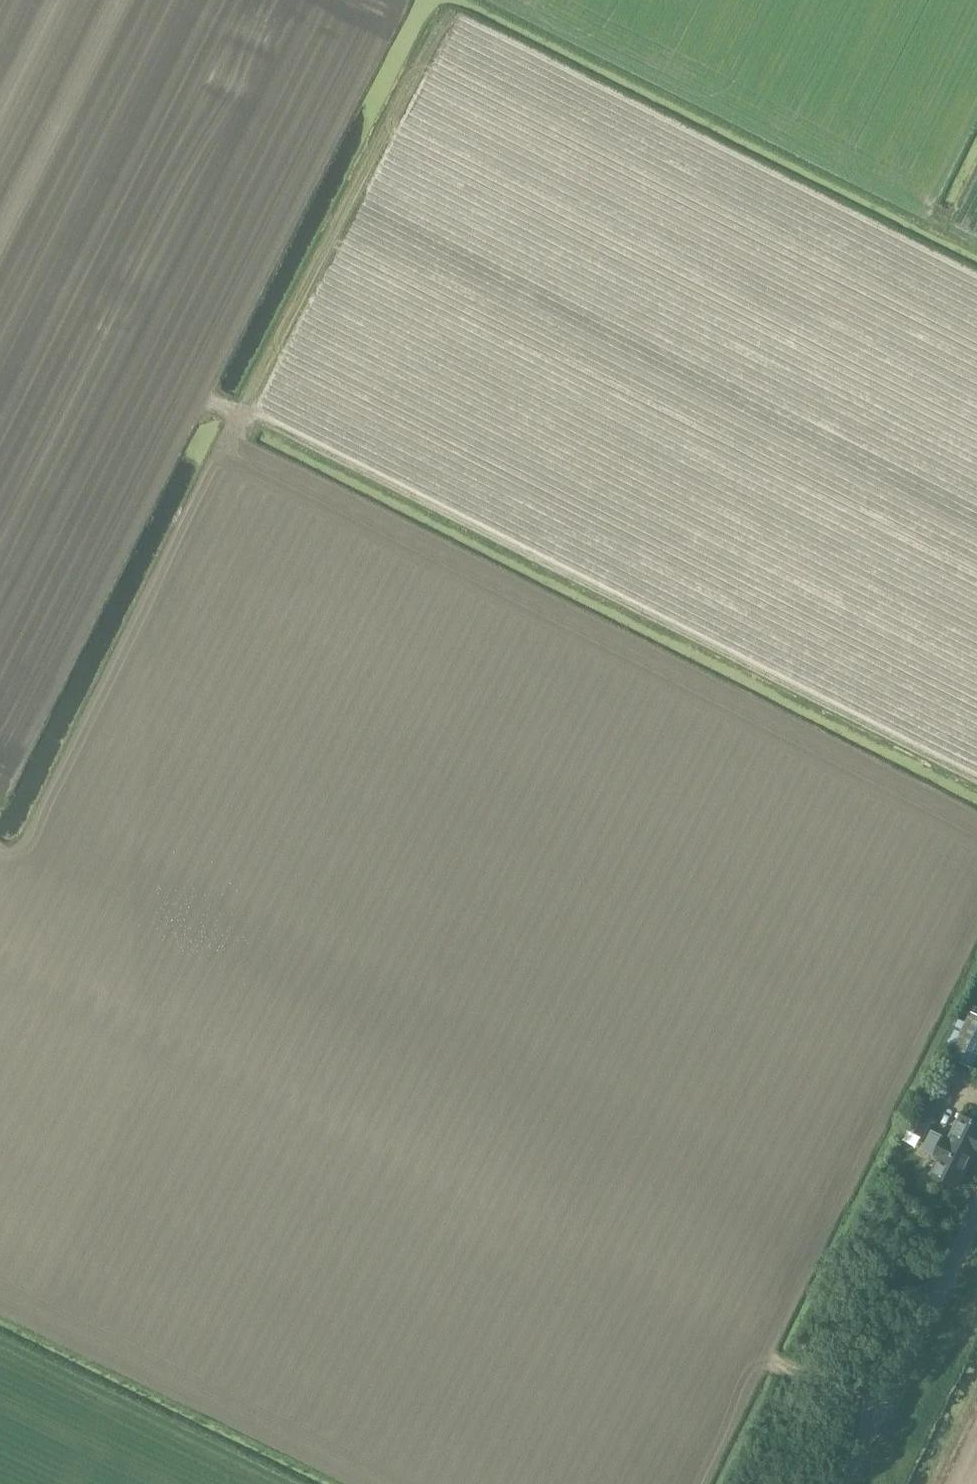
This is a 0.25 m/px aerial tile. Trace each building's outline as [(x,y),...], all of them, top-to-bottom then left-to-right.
[(948,1057),(971,1068),(976,1055),(976,1016),(970,1012),(948,1057)] [(921,1099),(904,1129),(923,1138),(938,1108),(921,1099)] [(928,1176),(957,1190),(976,1148),(976,1143),(950,1130),(947,1138),(931,1131),(922,1150),(937,1158),(928,1176)]
